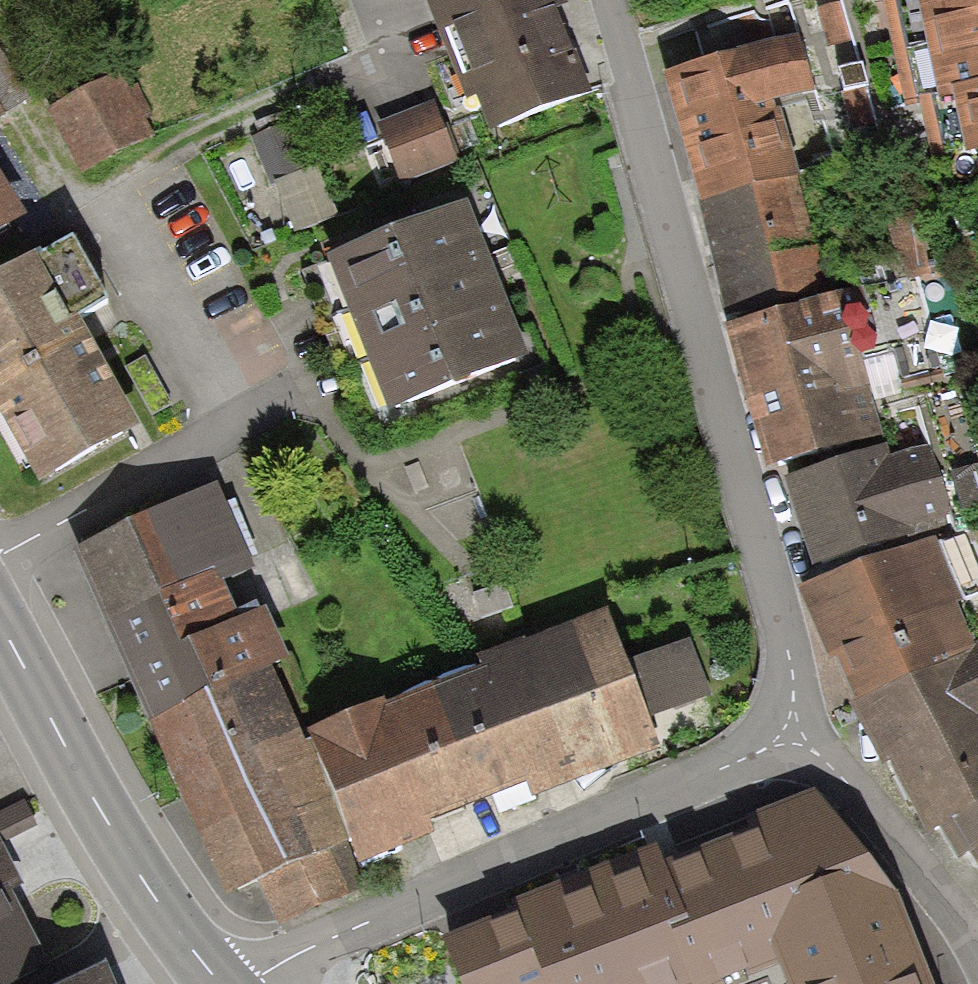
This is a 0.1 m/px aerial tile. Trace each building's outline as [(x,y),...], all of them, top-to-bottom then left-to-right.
[(467,107),(476,104),(488,136),(590,96),(556,10),(569,5),(567,0),(425,0),(467,107)] [(907,109),(920,106),(931,158),(977,148),(977,0),(884,0),(907,109)] [(699,203),(798,175),(778,106),(813,95),(797,38),(713,62),(663,76),(699,203)] [(28,94),(0,49),(0,111),(28,94)] [(863,62),(839,70),(846,91),(870,83),(863,62)] [(122,72),(49,109),(81,173),(155,135),(122,72)] [(434,105),(375,128),(401,193),(460,170),(434,105)] [(304,115),(253,136),(271,181),(322,161),(304,115)] [(798,175),(699,203),(730,325),(843,292),(829,242),(818,245),(798,175)] [(21,217),(0,183),(0,230),(21,217)] [(470,201),(327,257),(390,414),(532,358),(470,201)] [(884,217),(906,286),(918,282),(934,335),(977,321),(977,314),(960,256),(948,259),(931,202),(884,217)] [(0,278),(0,415),(37,484),(143,427),(83,317),(108,303),(73,239),(0,278)] [(843,292),(730,325),(724,326),(766,471),(885,436),(843,292)] [(145,357),(129,366),(155,412),(171,403),(145,357)] [(780,482),(812,571),(955,521),(929,447),(892,461),(886,445),(780,482)] [(950,475),(962,509),(977,504),(977,466),(977,465),(950,475)] [(358,866),(310,741),(306,742),(272,667),(289,659),(266,612),(242,623),(225,585),(257,569),(216,488),(77,553),(225,894),(260,880),(279,926),(367,890),(358,866)] [(940,543),(965,600),(977,594),(977,550),(970,530),(940,543)] [(937,541),(797,593),(849,706),(975,648),(937,541)] [(310,741),(358,866),(434,837),(428,821),(527,783),(532,796),(660,748),(649,721),(715,696),(691,634),(628,658),(609,608),(476,658),(482,672),(386,708),(384,703),(306,733),(310,741)] [(849,706),(925,833),(938,826),(977,802),(977,646),(975,648),(849,706)] [(444,931),(467,983),(931,983),(894,894),(806,794),(444,931)] [(938,826),(959,860),(969,855),(977,868),(977,802),(938,826)] [(14,894),(27,887),(0,833),(0,983),(59,983),(14,894)] [(79,983),(116,983),(109,970),(79,983)]
